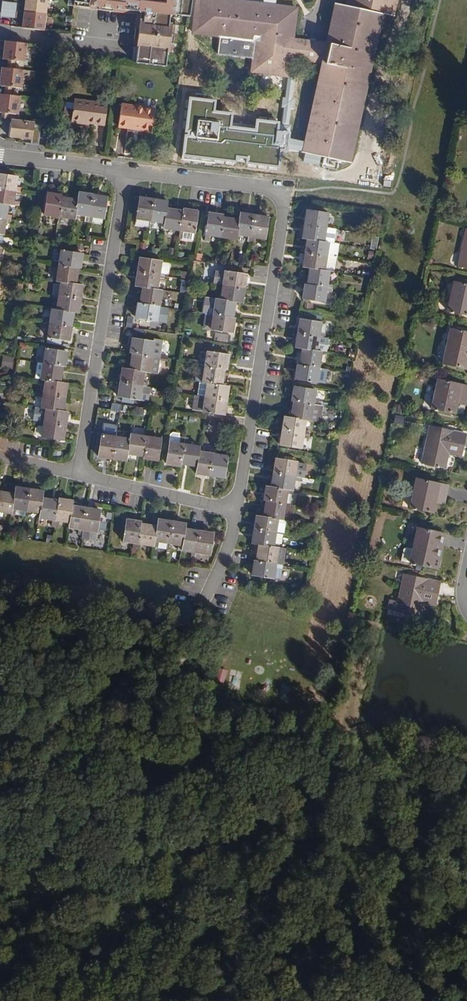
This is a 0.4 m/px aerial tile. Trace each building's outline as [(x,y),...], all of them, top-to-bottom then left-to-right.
[(23,13),(44,16),(46,0),(24,0),(23,13)] [(189,0),(74,0),(73,5),(136,15),(132,48),(135,49),(133,64),(164,68),(165,52),(169,53),(172,24),(166,24),(167,13),(187,16),(189,0)] [(347,8),(332,5),(324,45),(291,41),(295,12),(196,0),(192,38),(218,41),(254,45),(253,62),(251,77),(287,81),(289,64),(318,68),(298,157),(350,168),(383,21),(394,23),(398,0),(348,0),(347,8)] [(1,3),(0,9),(0,10),(10,11),(11,4),(1,3)] [(0,10),(0,17),(9,19),(10,11),(0,10)] [(44,16),(23,13),(21,29),(42,32),(44,16)] [(0,42),(0,50),(3,50),(2,61),(7,61),(13,62),(23,63),(26,45),(0,42)] [(0,69),(0,87),(4,88),(10,88),(20,90),(22,71),(12,70),(6,69),(0,69)] [(0,96),(0,114),(1,114),(7,115),(17,116),(19,98),(9,97),(3,96),(0,96)] [(103,129),(106,109),(65,104),(63,119),(71,120),(71,125),(103,129)] [(152,113),(119,109),(117,131),(150,135),(152,113)] [(214,132),(214,119),(200,119),(200,132),(214,132)] [(40,147),(42,129),(35,128),(35,124),(12,121),(10,138),(33,141),(32,146),(40,147)] [(15,193),(18,179),(0,176),(0,191),(15,193)] [(15,193),(0,191),(0,205),(8,207),(13,207),(15,193)] [(44,217),(58,219),(61,202),(61,198),(47,196),(44,217)] [(89,219),(92,198),(78,196),(77,205),(75,217),(89,219)] [(92,198),(89,219),(103,222),(107,200),(92,198)] [(149,232),(150,225),(153,203),(139,201),(135,229),(149,232)] [(74,222),(75,217),(77,205),(61,202),(58,219),(74,222)] [(153,203),(150,225),(164,227),(166,215),(167,205),(153,203)] [(8,207),(0,205),(0,220),(6,221),(8,207)] [(183,213),(182,218),(180,235),(194,237),(197,215),(183,213)] [(163,232),(180,235),(182,218),(166,215),(164,227),(163,232)] [(307,215),(305,230),(332,234),(333,231),(327,229),(328,219),(307,215)] [(219,241),(222,224),(223,220),(209,217),(205,239),(219,241)] [(239,227),(237,239),(251,241),(254,220),(240,218),(239,227)] [(268,222),(254,220),(251,241),(265,243),(268,222)] [(222,224),(219,241),(236,243),(237,239),(239,227),(222,224)] [(308,245),(324,247),(326,237),(331,238),(332,234),(305,230),(303,244),(308,245)] [(466,230),(458,266),(466,268),(466,230)] [(324,247),(308,245),(305,259),(332,263),(333,259),(328,258),(329,248),(324,247)] [(60,254),(58,268),(76,270),(80,271),(82,257),(60,254)] [(313,274),(325,276),(326,266),(331,266),(332,263),(305,259),(303,272),(313,274)] [(140,262),(138,277),(159,280),(165,281),(166,278),(168,276),(169,269),(168,267),(140,262)] [(73,287),(76,270),(58,268),(56,284),(61,285),(73,287)] [(329,276),(325,276),(313,274),(310,290),(327,293),(329,276)] [(223,290),(244,293),(246,280),(225,276),(223,290)] [(136,290),(145,292),(157,294),(159,280),(138,277),(136,290)] [(455,279),(454,283),(453,283),(446,311),(466,316),(466,286),(464,285),(461,285),(462,281),(455,279)] [(61,285),(58,299),(80,303),(82,288),(73,287),(61,285)] [(242,307),(244,293),(223,290),(220,304),(232,306),(242,307)] [(325,307),(327,293),(310,290),(305,290),(303,304),(325,307)] [(162,295),(157,294),(145,292),(142,308),(159,311),(162,295)] [(80,303),(58,299),(56,313),(73,316),(78,317),(80,303)] [(213,320),(230,322),(232,306),(220,304),(215,303),(213,320)] [(157,325),(159,311),(142,308),(138,307),(136,321),(157,325)] [(73,316),(56,313),(51,312),(49,326),(71,330),(73,316)] [(234,323),(230,322),(213,320),(206,319),(204,333),(232,337),(234,323)] [(300,325),(298,339),(325,344),(328,330),(300,325)] [(68,344),(71,330),(49,326),(47,340),(68,344)] [(449,329),(441,364),(466,370),(466,333),(449,329)] [(295,353),(305,355),(317,357),(318,347),(325,348),(325,344),(298,339),(295,353)] [(130,357),(135,358),(151,361),(154,347),(132,343),(130,357)] [(42,366),(60,369),(64,370),(66,355),(45,352),(42,366)] [(322,358),(317,357),(305,355),(302,371),(319,374),(322,358)] [(205,370),(221,373),(226,374),(228,359),(207,356),(205,367),(205,370)] [(135,358),(132,374),(144,376),(149,377),(151,361),(135,358)] [(33,382),(45,384),(57,386),(60,369),(42,366),(36,365),(33,382)] [(219,389),(221,373),(205,370),(204,374),(202,386),(207,387),(219,389)] [(319,374),(302,371),(297,370),(295,384),(325,389),(327,375),(319,374)] [(120,387),(142,390),(144,376),(132,374),(123,373),(120,387)] [(436,381),(429,409),(452,414),(454,405),(456,399),(464,401),(466,390),(466,388),(436,381)] [(67,387),(57,386),(45,384),(44,393),(38,393),(38,397),(64,401),(67,387)] [(207,387),(202,386),(199,386),(197,400),(199,400),(204,401),(207,387)] [(139,405),(142,390),(120,387),(118,401),(139,405)] [(219,389),(207,387),(204,401),(226,404),(228,391),(219,389)] [(292,407),(296,408),(313,410),(315,396),(294,392),(292,407)] [(41,412),(46,413),(62,416),(64,401),(38,397),(37,401),(42,402),(41,412)] [(223,419),(226,404),(204,401),(204,405),(202,415),(223,419)] [(294,424),(306,426),(311,427),(320,428),(323,412),(313,410),(296,408),(294,424)] [(38,425),(65,430),(67,417),(62,416),(46,413),(44,422),(39,421),(38,425)] [(391,422),(400,425),(402,417),(393,414),(391,422)] [(304,439),(306,426),(294,424),(284,422),(282,436),(304,439)] [(63,444),(65,430),(38,425),(38,429),(43,430),(42,438),(41,441),(63,444)] [(464,432),(428,425),(420,461),(444,466),(447,452),(449,443),(461,446),(464,432)] [(42,438),(43,430),(38,429),(35,431),(34,434),(36,437),(42,438)] [(304,439),(282,436),(280,450),(302,453),(304,439)] [(113,464),(116,442),(102,439),(98,461),(113,464)] [(131,439),(130,444),(128,456),(145,458),(147,442),(131,439)] [(180,472),(181,466),(184,450),(185,444),(179,443),(179,440),(173,439),(171,440),(166,469),(180,472)] [(127,466),(128,456),(130,444),(116,442),(113,464),(127,466)] [(147,442),(145,458),(144,464),(158,466),(161,444),(147,442)] [(449,443),(447,452),(459,455),(461,446),(449,443)] [(198,469),(200,458),(200,453),(184,450),(181,466),(198,469)] [(200,458),(198,469),(196,479),(210,482),(213,460),(200,458)] [(213,460),(210,482),(224,484),(227,463),(213,460)] [(273,479),(299,484),(302,482),(303,470),(302,468),(275,465),(273,479)] [(299,487),(299,484),(273,479),(270,493),(292,497),(293,486),(299,487)] [(447,486),(415,479),(408,508),(431,513),(433,503),(435,497),(444,499),(447,486)] [(11,512),(25,514),(28,493),(14,491),(13,500),(11,512)] [(28,493),(25,514),(39,517),(41,505),(42,495),(28,493)] [(291,500),(292,497),(270,493),(266,493),(263,507),(268,507),(285,510),(286,499),(291,500)] [(11,512),(13,500),(0,498),(0,515),(10,517),(11,512)] [(58,503),(57,508),(54,525),(68,527),(71,510),(72,506),(58,503)] [(38,522),(54,525),(57,508),(41,505),(39,517),(38,522)] [(282,526),(285,510),(268,507),(265,523),(282,526)] [(71,510),(68,527),(67,532),(81,535),(85,513),(71,510)] [(85,513),(81,535),(95,537),(99,515),(85,513)] [(254,535),(275,539),(281,540),(284,540),(285,528),(284,526),(282,526),(265,523),(256,521),(254,535)] [(136,548),(138,532),(139,527),(125,525),(121,546),(136,548)] [(155,535),(153,546),(167,549),(170,527),(156,525),(155,535)] [(180,551),(183,535),(184,530),(170,527),(167,549),(180,551)] [(439,532),(416,527),(411,548),(405,547),(402,549),(400,560),(436,568),(438,557),(433,556),(439,532)] [(138,532),(136,548),(152,551),(153,546),(155,535),(138,532)] [(439,532),(433,556),(438,557),(443,533),(439,532)] [(197,538),(183,535),(180,551),(180,556),(194,559),(197,538)] [(252,549),(261,551),(278,554),(278,551),(273,550),(275,539),(254,535),(252,549)] [(197,538),(194,559),(208,561),(212,540),(197,538)] [(278,554),(261,551),(258,567),(281,571),(282,567),(276,566),(278,554)] [(281,571),(258,567),(253,566),(251,581),(280,586),(283,572),(281,571)] [(439,583),(403,575),(395,611),(418,617),(422,603),(424,594),(436,597),(439,583)] [(424,594),(422,603),(434,606),(436,597),(424,594)]
